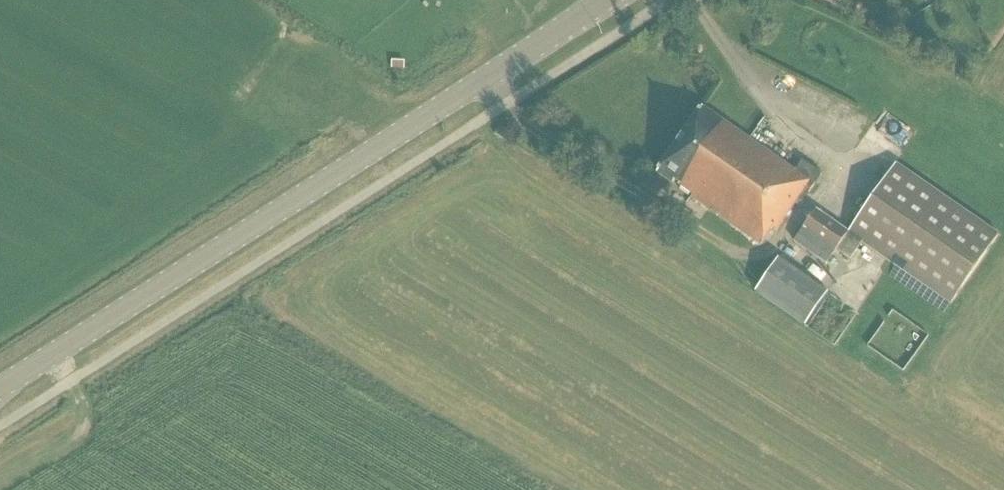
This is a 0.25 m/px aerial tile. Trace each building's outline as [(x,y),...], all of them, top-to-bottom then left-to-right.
[(675,181),(695,195),(740,132),(702,106),(657,172),(673,184),(675,181)] [(799,174),(740,132),(695,195),(693,198),(761,245),(773,229),(776,231),(798,199),(805,204),(825,175),(807,163),(799,174)] [(896,163),(849,233),(863,244),(951,304),(999,233),(896,163)] [(661,194),(664,180),(648,177),(645,191),(661,194)] [(852,261),(863,244),(849,233),(817,211),(796,243),(828,264),(837,251),(852,261)] [(779,259),(756,292),(807,326),(829,294),(779,259)] [(812,322),(832,338),(849,316),(829,301),(812,322)]
